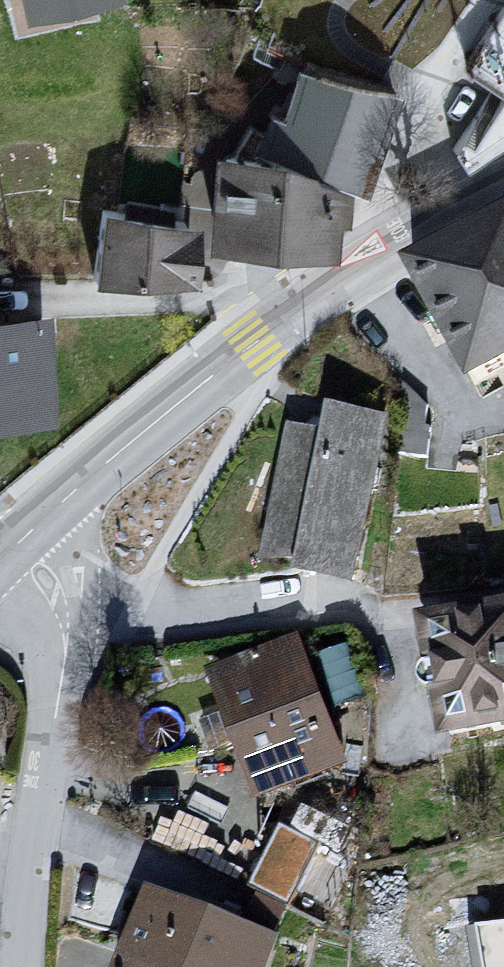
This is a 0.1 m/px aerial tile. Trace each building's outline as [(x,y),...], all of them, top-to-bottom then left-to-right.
[(475,49),(465,63),(469,65),(479,51),(503,68),(503,5),(475,49)] [(391,91),(305,67),(287,120),(374,143),(391,91)] [(496,83),(452,149),(464,169),(503,143),(503,89),(496,83)] [(263,133),(351,188),(374,143),(287,120),(271,116),(263,133)] [(350,191),(351,188),(263,133),(251,127),(236,155),(223,154),(218,233),(323,243),(324,226),(335,227),(337,203),(340,203),(341,201),(342,201),(343,200),(344,200),(344,199),(345,198),(345,197),(345,196),(346,193),(350,191)] [(117,212),(184,221),(185,214),(186,206),(176,205),(184,151),(125,146),(117,210),(117,212)] [(184,221),(117,212),(103,211),(94,275),(183,275),(184,221)] [(414,270),(439,316),(450,338),(475,385),(497,374),(503,370),(503,221),(414,270)] [(43,406),(42,323),(0,324),(0,407),(43,406)] [(298,566),(298,569),(354,579),(355,575),(350,574),(365,499),(369,499),(371,499),(372,498),(374,498),(376,497),(377,495),(378,494),(379,492),(379,490),(380,489),(380,487),(379,485),(379,483),(378,482),(377,480),(376,479),(374,478),(370,474),(378,430),(382,429),(382,425),(374,423),(373,425),(342,419),(342,417),(333,414),(333,420),(336,422),(333,440),(297,433),(289,470),(290,472),(278,510),(279,524),(281,526),(283,528),(285,530),(288,531),(308,539),(302,566),(298,566)] [(473,619),(474,625),(431,633),(445,703),(451,734),(493,725),(494,730),(503,728),(503,613),(473,619)] [(337,710),(370,697),(346,633),(312,646),(337,710)] [(123,680),(132,753),(134,768),(204,757),(219,754),(224,752),(245,743),(264,791),(337,763),(318,717),(293,650),(220,678),(215,665),(123,680)] [(155,902),(134,956),(130,966),(261,966),(269,946),(238,934),(155,902)]
